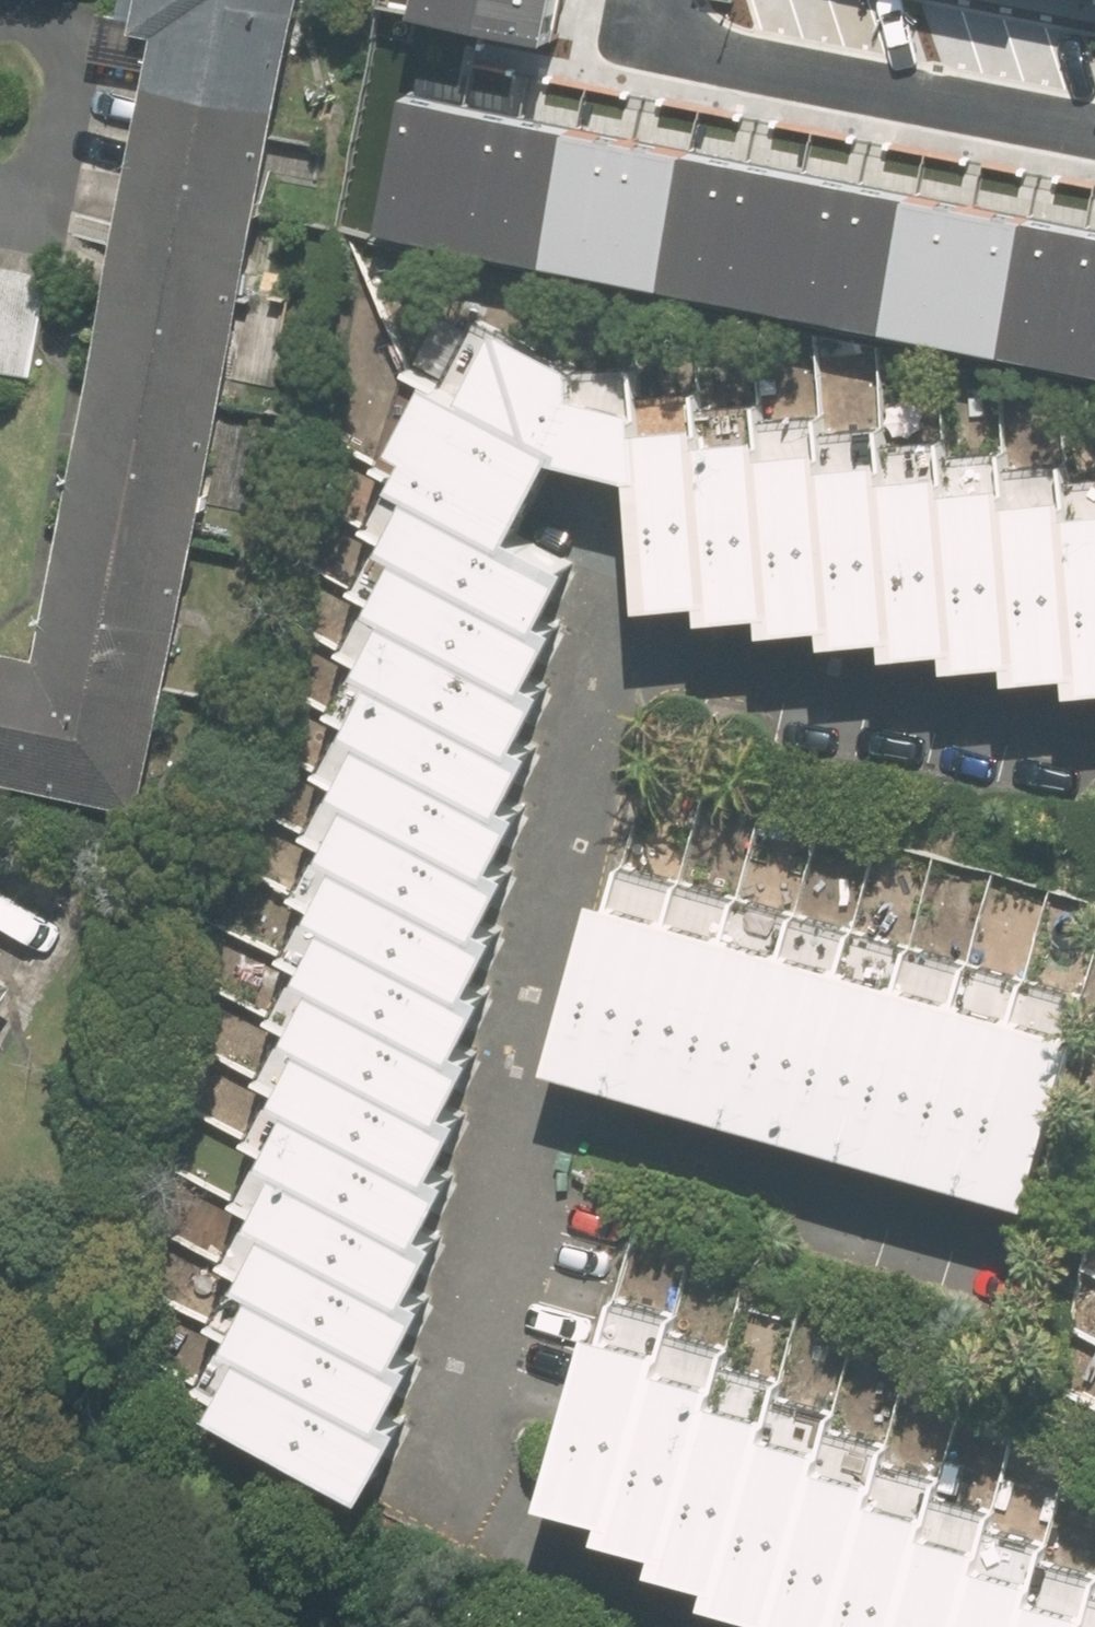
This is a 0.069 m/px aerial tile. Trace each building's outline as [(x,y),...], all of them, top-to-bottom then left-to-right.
[(0,648),(0,774),(150,803),(304,0),(145,0),(139,29),(162,33),(43,656),(0,648)] [(569,47),(579,0),(412,0),(409,14),(569,47)] [(411,95),(385,220),(1094,368),(1094,238),(411,95)] [(0,258),(0,368),(37,374),(55,268),(0,258)] [(477,389),(573,438),(646,456),(644,418),(641,396),(592,384),(591,357),(511,314),(477,389)] [(477,389),(443,371),(392,469),(427,486),(434,473),(531,523),(573,438),(477,389)] [(656,593),(718,589),(708,430),(707,414),(644,418),(646,456),(656,593)] [(719,605),(781,601),(772,442),(771,426),(708,430),(718,589),(719,605)] [(781,617),(844,612),(834,455),(833,437),(772,442),(781,601),(781,617)] [(845,630),(905,625),(898,463),(897,451),(834,455),(844,612),(845,630)] [(906,638),(967,634),(959,474),(958,459),(898,463),(905,625),(906,638)] [(968,650),(1027,645),(1020,488),(1019,470),(959,474),(967,634),(968,650)] [(562,607),(590,553),(531,523),(434,473),(427,486),(406,527),(425,537),(562,607)] [(1027,663),(1088,659),(1080,501),(1079,484),(1020,488),(1027,645),(1027,663)] [(1094,676),(1094,500),(1080,501),(1088,659),(1089,676),(1094,676)] [(551,670),(579,616),(562,607),(425,537),(397,591),(409,597),(551,670)] [(539,733),(568,679),(551,670),(409,597),(381,652),(396,659),(539,733)] [(524,795),(553,740),(539,733),(396,659),(368,714),(384,722),(524,795)] [(372,785),(514,858),(541,805),(524,795),(384,722),(356,777),(372,785)] [(502,921),(530,866),(514,858),(372,785),(344,840),(358,847),(502,921)] [(489,983),(517,929),(502,921),(358,847),(330,901),(351,912),(489,983)] [(563,1061),(623,1077),(678,877),(618,860),(563,1061)] [(623,1077),(683,1094),(738,893),(678,877),(623,1077)] [(683,1094),(743,1110),(798,910),(738,893),(683,1094)] [(743,1110),(803,1127),(858,926),(798,910),(743,1110)] [(473,1044),(501,989),(489,983),(351,912),(322,966),(335,973),(473,1044)] [(803,1127),(863,1143),(919,943),(858,926),(803,1127)] [(863,1143),(923,1160),(979,959),(919,943),(863,1143)] [(923,1160),(983,1176),(1039,976),(979,959),(923,1160)] [(23,978),(0,963),(0,1014),(23,978)] [(463,1107),(491,1053),(473,1044),(335,973),(307,1027),(319,1033),(463,1107)] [(1043,1193),(1094,1006),(1094,991),(1039,976),(983,1176),(1043,1193)] [(450,1170),(478,1115),(463,1107),(319,1033),(291,1088),(309,1097),(450,1170)] [(436,1231),(465,1177),(450,1170),(309,1097),(280,1151),(296,1159),(436,1231)] [(422,1293),(450,1238),(436,1231),(296,1159),(268,1214),(282,1221),(422,1293)] [(409,1355),(438,1301),(422,1293),(282,1221),(254,1275),(270,1284),(409,1355)] [(403,1421),(432,1367),(409,1355),(270,1284),(242,1338),(257,1346),(403,1421)] [(665,1345),(601,1324),(554,1499),(619,1520),(660,1360),(665,1345)] [(386,1481),(414,1427),(403,1421),(257,1346),(229,1400),(386,1481)] [(717,1377),(660,1360),(619,1520),(615,1535),(674,1553),(712,1396),(717,1377)] [(771,1412),(712,1396),(674,1553),(670,1569),(725,1587),(767,1429),(771,1412)] [(827,1446),(767,1429),(725,1587),(721,1605),(780,1620),(823,1462),(827,1446)] [(823,1462),(780,1620),(779,1626),(839,1626),(876,1496),(881,1477),(823,1462)] [(876,1496),(839,1626),(902,1626),(930,1526),(934,1510),(876,1496)] [(930,1526),(902,1626),(967,1626),(985,1561),(990,1543),(930,1526)] [(985,1561),(967,1626),(1030,1626),(1038,1595),(1042,1577),(985,1561)] [(1038,1595),(1030,1626),(1092,1626),(1094,1613),(1094,1612),(1038,1595)]
